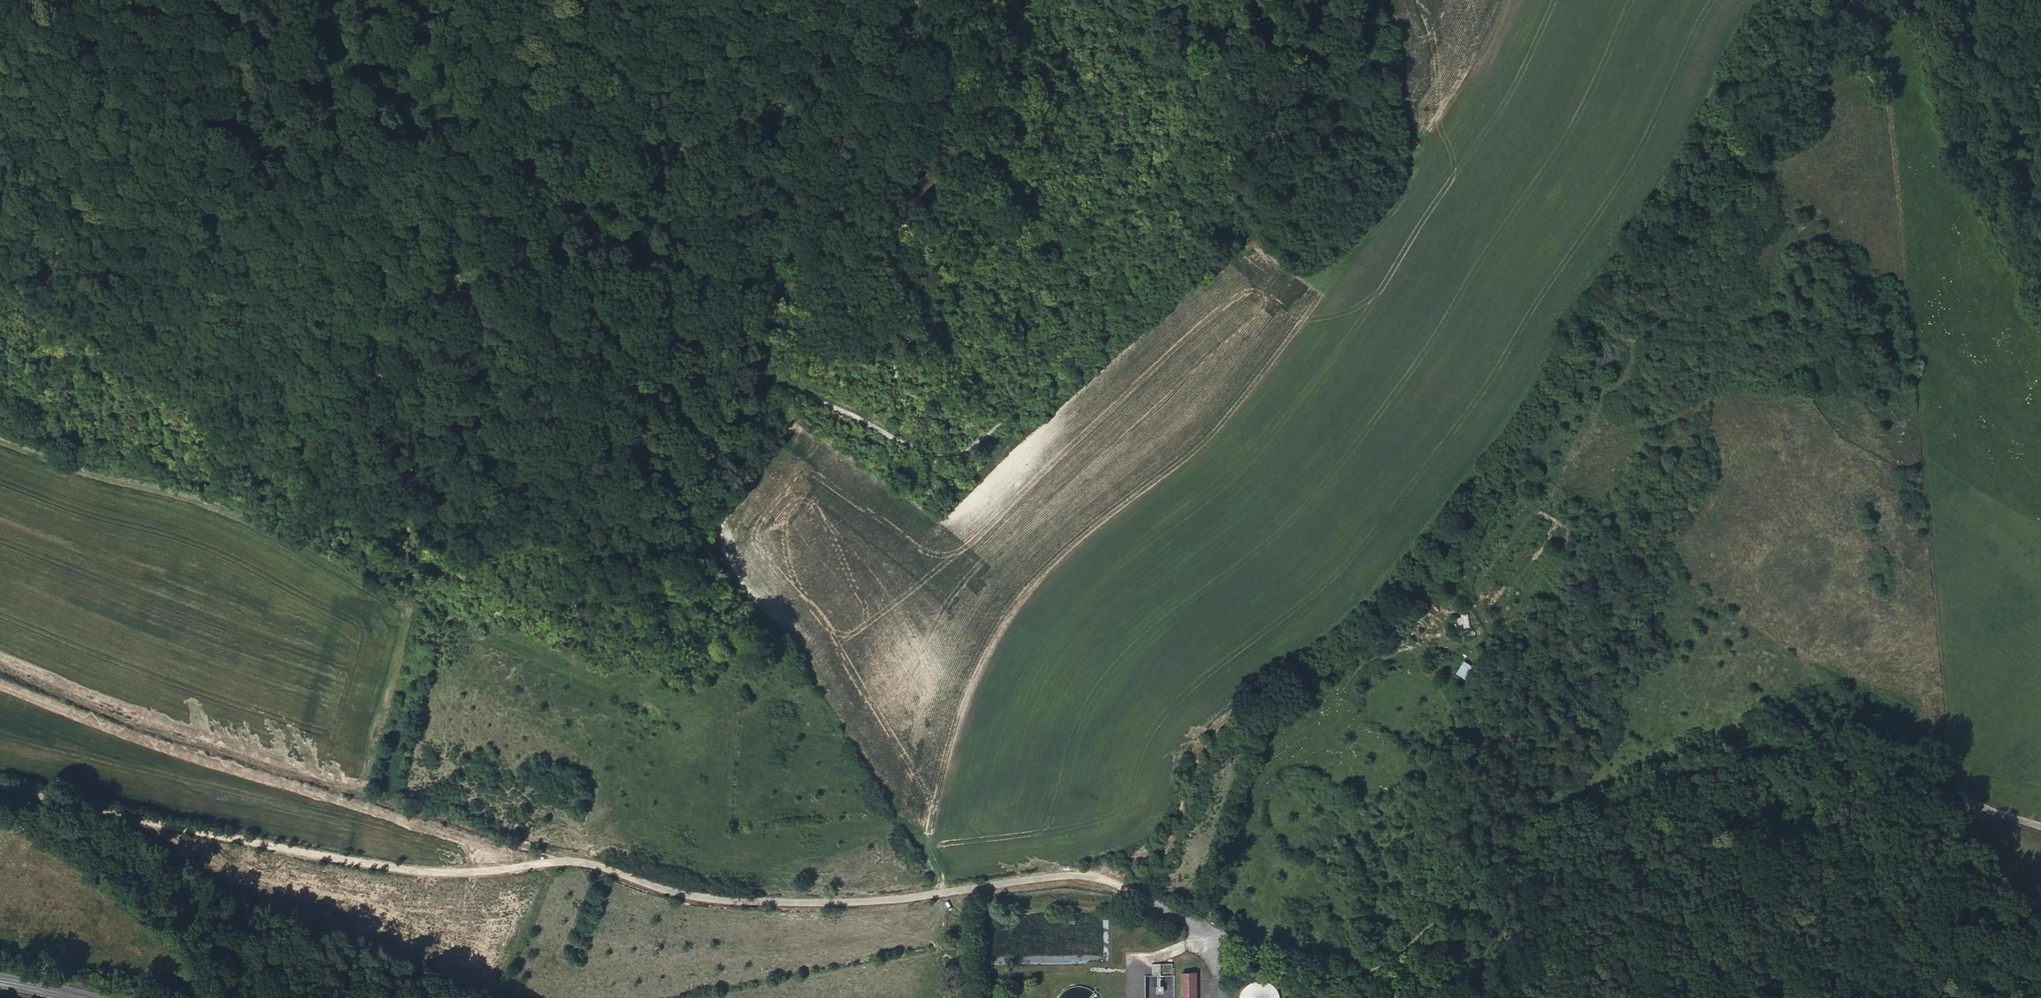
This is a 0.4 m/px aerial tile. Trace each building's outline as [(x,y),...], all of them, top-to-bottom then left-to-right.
[(1463,662),(1456,676),(1468,682),(1475,668),(1463,662)] [(1144,976),(1145,997),(1175,997),(1174,967),(1172,967),(1172,963),(1152,964),(1152,975),(1144,976)] [(1182,973),(1182,997),(1196,997),(1196,973),(1182,973)] [(1280,997),(1279,995),(1279,994),(1278,992),(1277,990),(1276,988),(1275,987),(1274,985),(1273,984),(1271,983),(1269,982),(1268,981),(1266,980),(1264,980),(1262,979),(1260,979),(1258,979),(1256,980),(1254,980),(1252,981),(1251,981),(1249,982),(1247,983),(1246,985),(1244,986),(1243,987),(1242,989),(1241,991),(1240,993),(1240,994),(1239,996),(1239,997),(1280,997)]
